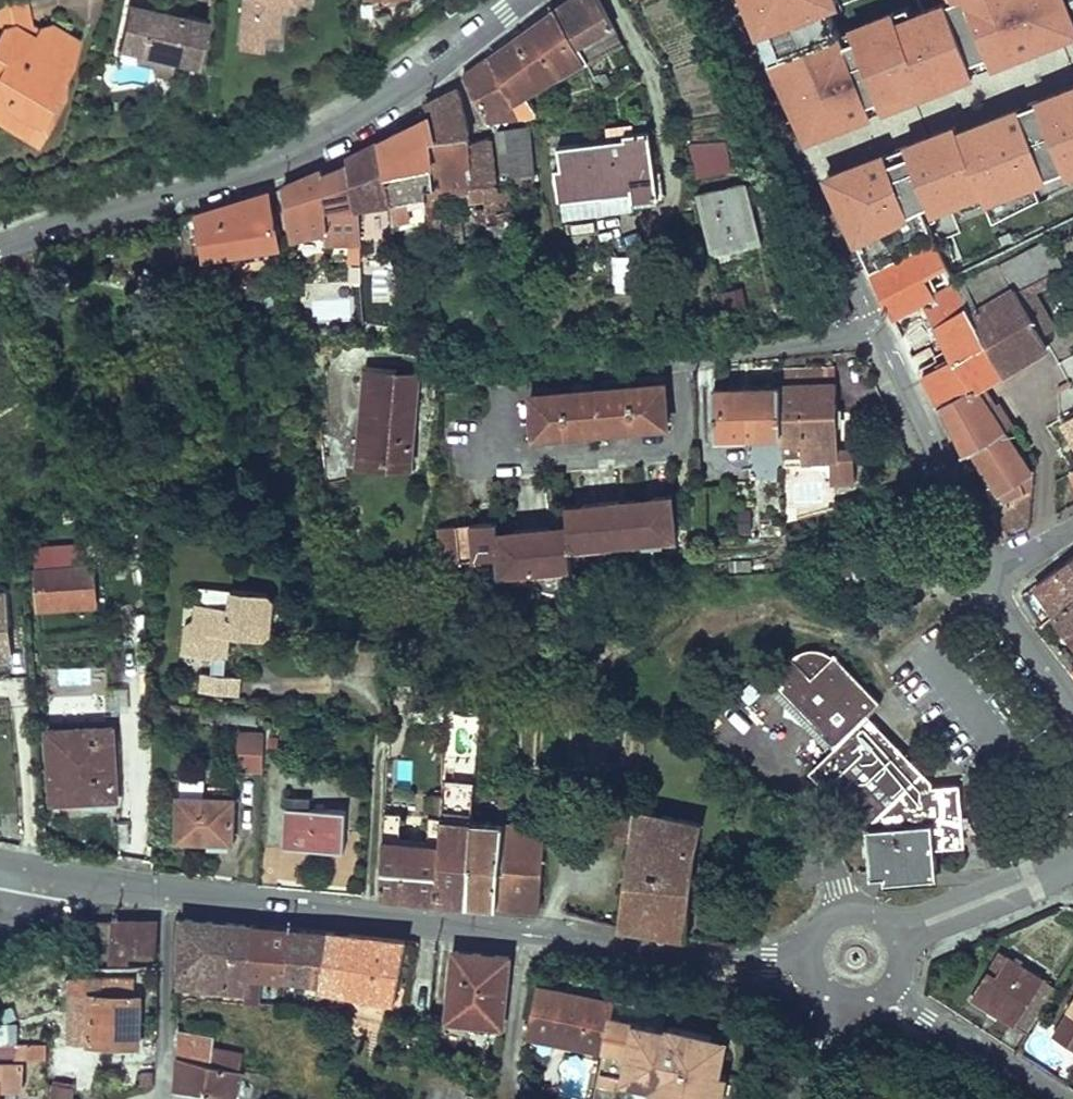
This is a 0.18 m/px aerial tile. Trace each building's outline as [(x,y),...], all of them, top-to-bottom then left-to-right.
[(26,0),(7,0),(2,1),(0,4),(0,26),(4,28),(13,25),(35,38),(41,28),(31,25),(26,0)] [(237,49),(260,51),(261,35),(275,36),(277,13),(278,0),(241,0),(237,49)] [(286,1),(278,0),(277,13),(285,13),(286,1)] [(448,16),(464,4),(461,0),(442,0),(438,2),(448,16)] [(581,53),(596,45),(617,33),(600,0),(571,0),(556,10),(581,53)] [(744,76),(829,45),(816,0),(720,0),(744,76)] [(983,96),(1026,80),(1072,62),(1072,60),(1048,0),(920,0),(926,17),(948,11),(983,96)] [(205,19),(128,3),(118,49),(196,66),(205,19)] [(519,37),(489,60),(513,101),(525,94),(585,60),(581,53),(556,10),(519,37)] [(47,123),(61,100),(53,95),(48,92),(57,77),(62,80),(71,63),(78,41),(51,25),(41,28),(35,38),(13,25),(4,28),(0,35),(0,108),(2,109),(7,109),(9,106),(24,115),(35,115),(47,123)] [(869,145),(966,105),(934,29),(764,99),(796,175),(869,145)] [(585,60),(586,63),(602,54),(596,45),(581,53),(585,60)] [(474,71),(464,78),(486,120),(536,111),(525,94),(513,101),(489,60),(474,71)] [(48,92),(53,95),(62,80),(57,77),(48,92)] [(440,98),(425,105),(430,117),(435,137),(469,135),(457,89),(440,98)] [(47,123),(35,115),(24,115),(9,106),(7,109),(2,109),(0,108),(0,121),(36,142),(47,123)] [(951,154),(977,235),(1072,200),(1072,122),(1067,106),(951,154)] [(404,130),(379,143),(393,203),(393,219),(427,211),(427,196),(427,188),(434,186),(428,138),(435,137),(430,117),(404,130)] [(608,139),(558,146),(561,167),(555,168),(558,198),(562,198),(631,189),(633,199),(658,195),(650,129),(635,131),(634,123),(607,126),(608,139)] [(497,129),(502,177),(533,173),(529,126),(497,129)] [(427,188),(427,196),(496,184),(490,135),(470,142),(469,135),(435,137),(428,138),(434,186),(427,188)] [(722,141),(690,145),(698,175),(733,165),(728,146),(723,147),(722,141)] [(364,150),(348,159),(349,165),(358,208),(376,204),(378,221),(393,219),(393,203),(379,143),(364,150)] [(944,147),(806,201),(836,269),(970,222),(944,147)] [(284,186),(294,236),(325,230),(325,241),(349,241),(348,260),(361,261),(358,208),(349,165),(324,176),(322,170),(284,186)] [(734,242),(736,248),(761,241),(745,180),(738,182),(752,237),(734,242)] [(720,192),(701,197),(715,253),(736,248),(734,242),(752,237),(738,182),(719,187),(720,192)] [(699,192),(701,197),(720,192),(719,187),(699,192)] [(631,189),(562,198),(564,218),(633,209),(633,199),(631,189)] [(188,216),(190,223),(200,221),(206,256),(206,259),(241,253),(280,248),(278,238),(270,192),(216,208),(188,216)] [(200,221),(190,223),(180,224),(186,259),(206,256),(200,221)] [(958,284),(1003,371),(1048,345),(1041,334),(1016,290),(1029,284),(1053,271),(1062,267),(1049,238),(1000,264),(957,283),(958,284)] [(935,242),(871,275),(892,317),(925,301),(958,284),(957,283),(935,242)] [(1029,284),(1033,291),(1057,279),(1053,271),(1029,284)] [(958,284),(925,301),(956,360),(929,374),(945,401),(975,385),(976,387),(1003,371),(958,284)] [(1016,290),(1041,334),(1053,326),(1033,291),(1029,284),(1016,290)] [(741,285),(727,289),(733,311),(747,307),(741,285)] [(779,370),(780,387),(836,383),(835,367),(779,370)] [(396,371),(366,369),(359,466),(411,469),(415,418),(393,416),(396,371)] [(418,372),(396,371),(393,416),(415,418),(418,372)] [(534,394),(530,395),(534,436),(668,424),(664,374),(533,386),(534,394)] [(836,383),(780,387),(782,432),(783,442),(803,441),(803,453),(803,459),(830,458),(831,481),(855,480),(854,448),(839,448),(838,422),(833,422),(833,410),(837,410),(836,383)] [(945,401),(943,402),(968,452),(1005,430),(991,409),(976,387),(975,385),(945,401)] [(780,387),(747,388),(749,433),(782,432),(780,387)] [(747,388),(713,389),(716,434),(749,433),(747,388)] [(950,434),(961,456),(968,452),(943,402),(936,406),(950,434)] [(997,404),(991,409),(1005,430),(1014,425),(1000,403),(997,404)] [(1072,436),(1072,416),(1064,421),(1072,436)] [(998,483),(1010,499),(997,507),(1010,537),(1021,532),(1030,529),(1034,487),(1030,488),(1032,471),(1005,430),(968,452),(961,456),(966,468),(981,460),(988,470),(989,469),(998,483)] [(783,442),(783,454),(803,453),(803,441),(783,442)] [(498,519),(440,525),(443,560),(500,554),(502,570),(573,564),(571,545),(676,534),(672,494),(653,496),(653,501),(637,503),(621,505),(620,499),(582,504),(583,509),(567,511),(569,523),(569,529),(553,530),(552,525),(516,529),(516,534),(500,536),(499,531),(498,519)] [(68,537),(34,539),(36,569),(69,567),(68,537)] [(1057,611),(1072,598),(1072,556),(1037,583),(1057,611)] [(69,567),(36,569),(39,609),(95,606),(92,565),(69,567)] [(186,625),(183,653),(197,655),(206,648),(213,656),(211,673),(203,672),(201,691),(237,695),(240,676),(225,675),(230,636),(230,630),(240,631),(239,637),(263,639),(270,633),(273,599),(267,592),(232,589),(231,605),(197,602),(196,618),(186,625)] [(10,657),(4,592),(0,592),(0,658),(10,657)] [(1072,640),(1072,598),(1057,611),(1053,614),(1072,640)] [(813,771),(866,827),(870,870),(870,875),(936,871),(934,846),(961,843),(957,787),(930,790),(930,782),(866,718),(881,703),(863,685),(834,654),(832,656),(828,653),(823,651),(818,650),(813,649),(807,650),(802,652),(797,654),(793,658),(792,656),(769,678),(838,748),(813,771)] [(113,728),(50,731),(53,794),(81,793),(81,801),(117,799),(113,728)] [(264,735),(240,734),(239,768),(263,769),(264,735)] [(441,816),(438,901),(453,903),(468,905),(471,821),(475,783),(442,781),(441,816)] [(208,786),(207,798),(233,798),(233,787),(208,786)] [(501,786),(497,823),(505,824),(509,787),(501,786)] [(53,794),(53,802),(81,801),(81,793),(53,794)] [(179,797),(178,840),(207,840),(207,838),(216,838),(215,841),(215,846),(231,847),(233,798),(207,798),(179,797)] [(603,833),(608,805),(581,801),(578,828),(603,833)] [(635,809),(608,805),(603,833),(631,839),(618,927),(687,938),(700,852),(697,851),(702,824),(635,809)] [(286,807),(285,848),(303,849),(303,841),(323,842),(323,850),(344,851),(346,809),(286,807)] [(382,841),(380,896),(407,898),(438,901),(441,816),(428,815),(427,845),(399,842),(401,813),(384,812),(382,841)] [(471,821),(468,905),(484,906),(498,907),(505,824),(497,823),(471,821)] [(545,826),(505,824),(498,907),(520,908),(540,909),(545,826)] [(303,841),(303,849),(323,850),(323,842),(303,841)] [(247,975),(254,926),(235,924),(196,921),(183,919),(178,988),(245,994),(247,975)] [(127,922),(90,921),(90,959),(131,960),(131,954),(157,954),(158,922),(127,922)] [(270,928),(254,926),(247,975),(267,977),(285,979),(290,930),(270,928)] [(307,931),(290,930),(285,979),(318,983),(327,932),(307,931)] [(370,937),(327,932),(318,983),(314,1007),(339,1013),(343,994),(396,1001),(408,941),(370,937)] [(509,957),(455,951),(447,1020),(470,1023),(469,1033),(500,1036),(509,957)] [(972,998),(1028,1032),(1056,987),(1001,953),(972,998)] [(81,981),(72,981),(70,1043),(138,1045),(140,995),(134,995),(135,982),(102,981),(102,975),(81,974),(81,981)] [(264,1004),(267,977),(247,975),(245,994),(244,1002),(264,1004)] [(612,1015),(615,999),(538,983),(527,1033),(604,1050),(612,1015)] [(1067,1011),(1069,1012),(1053,1036),(1072,1048),(1072,1002),(1067,1011)] [(612,1015),(604,1050),(598,1075),(617,1079),(649,1086),(653,1082),(661,1090),(657,1094),(656,1098),(724,1098),(729,1072),(721,1071),(728,1036),(671,1023),(670,1027),(612,1015)] [(16,1044),(16,1027),(0,1026),(0,1044),(16,1044)] [(180,1029),(178,1056),(212,1064),(215,1035),(180,1029)] [(46,1044),(28,1044),(28,1048),(15,1048),(15,1058),(46,1057),(46,1044)] [(215,1049),(214,1064),(240,1070),(243,1054),(215,1049)] [(176,1091),(196,1094),(197,1087),(204,1088),(203,1095),(220,1098),(234,1098),(240,1070),(214,1064),(212,1064),(178,1056),(176,1091)] [(22,1088),(22,1065),(0,1064),(0,1088),(22,1088)] [(140,1074),(141,1086),(154,1086),(153,1073),(140,1074)] [(595,1087),(614,1091),(617,1079),(598,1075),(595,1087)] [(74,1084),(47,1080),(45,1098),(72,1098),(74,1084)] [(649,1086),(657,1094),(661,1090),(653,1082),(649,1086)]
